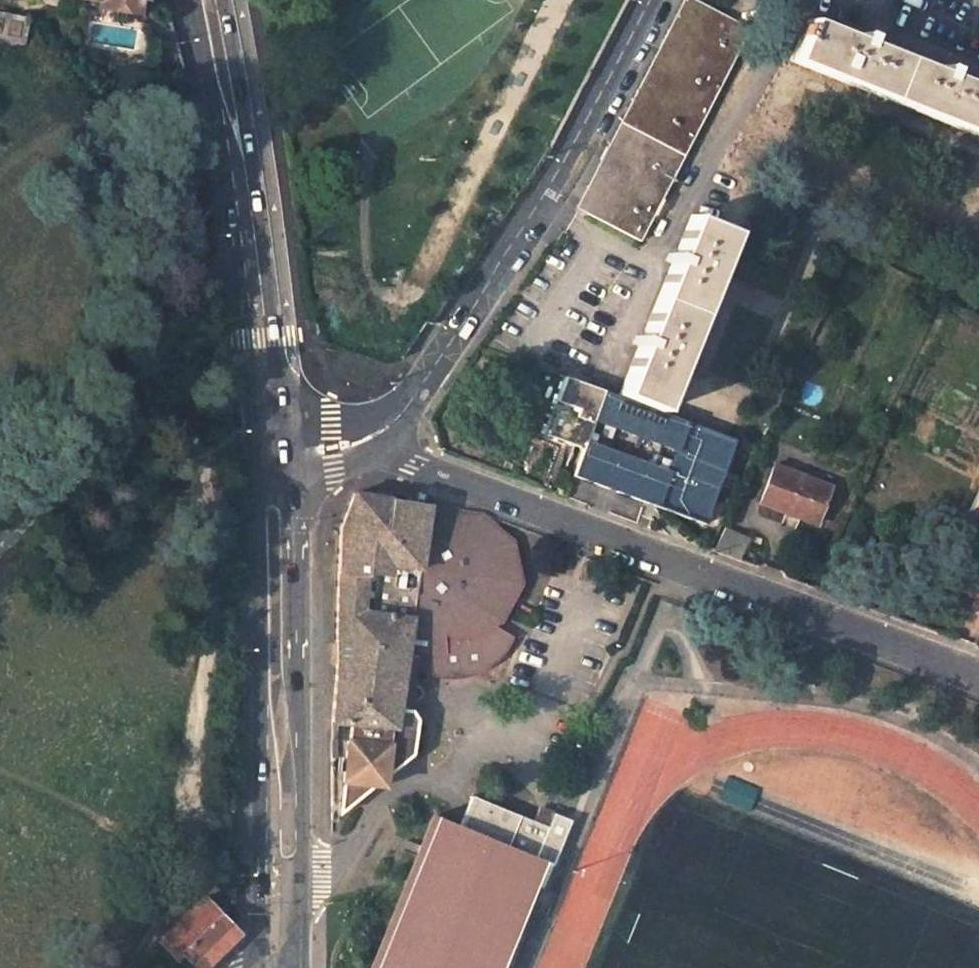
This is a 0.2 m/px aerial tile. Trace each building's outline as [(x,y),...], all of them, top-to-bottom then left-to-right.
[(101,7),(141,16),(145,0),(150,1),(150,0),(102,0),(101,7)] [(617,120),(630,127),(697,2),(693,0),(681,0),(663,33),(635,86),(617,120)] [(748,30),(697,2),(630,127),(682,155),(748,30)] [(12,42),(17,21),(0,17),(0,40),(12,42)] [(796,37),(800,38),(791,62),(978,137),(978,87),(948,75),(951,70),(947,68),(941,66),(939,72),(865,42),(867,36),(863,35),(857,33),(855,38),(808,19),(806,23),(804,27),(800,26),(796,37)] [(583,214),(630,127),(617,120),(605,143),(583,186),(571,207),(583,214)] [(630,127),(583,214),(635,243),(682,155),(630,127)] [(733,230),(689,213),(674,255),(669,252),(667,257),(665,260),(671,263),(643,335),(637,333),(636,338),(634,342),(640,344),(621,392),(665,409),(733,230)] [(734,436),(603,389),(564,375),(543,432),(582,447),(573,472),(704,520),(734,436)] [(829,487),(779,466),(764,502),(816,524),(829,487)] [(331,712),(331,726),(403,754),(407,750),(412,714),(409,704),(410,699),(412,698),(414,697),(415,696),(416,694),(416,693),(416,691),(416,689),(415,687),(414,686),(412,685),(418,650),(426,651),(426,629),(460,634),(496,620),(515,584),(506,543),(478,518),(429,510),(430,502),(370,494),(354,491),(340,529),(331,712)] [(727,527),(715,551),(738,560),(749,537),(727,527)] [(426,629),(426,651),(429,675),(443,680),(457,679),(473,676),(491,667),(500,658),(508,648),(513,638),(496,620),(460,634),(426,629)] [(350,805),(403,754),(331,726),(330,759),(346,759),(346,771),(330,771),(329,804),(350,805)] [(497,807),(469,796),(458,828),(486,838),(497,807)] [(370,967),(501,967),(534,887),(543,889),(572,821),(547,811),(539,808),(533,822),(497,807),(486,838),(458,828),(456,833),(429,822),(403,886),(370,967)] [(184,950),(198,965),(230,934),(231,927),(201,897),(161,937),(178,955),(184,950)]
